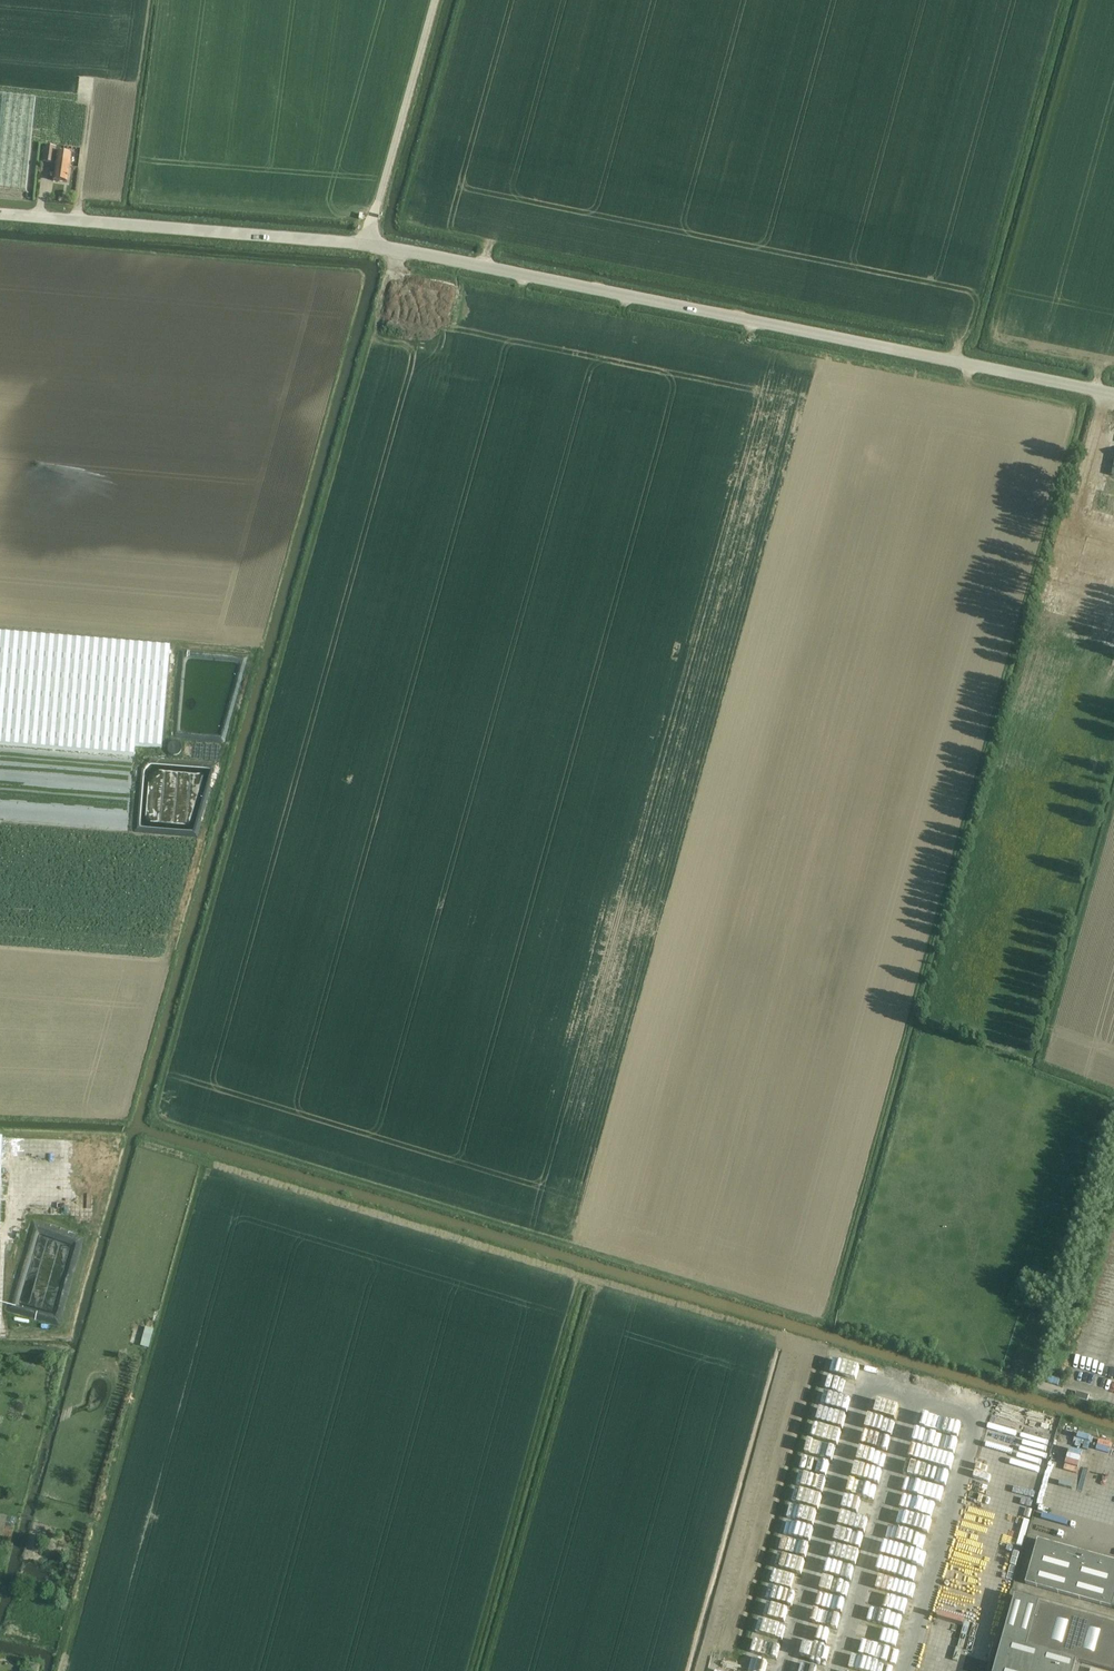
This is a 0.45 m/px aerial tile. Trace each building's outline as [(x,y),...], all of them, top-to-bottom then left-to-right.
[(35,98),(0,94),(0,187),(26,190),(35,98)] [(45,146),(42,162),(55,164),(53,181),(67,183),(70,163),(71,155),(63,154),(64,151),(60,150),(60,148),(45,146)] [(134,756),(134,746),(150,748),(161,748),(162,741),(162,738),(169,648),(0,634),(0,746),(134,756)] [(175,754),(177,753),(179,752),(180,750),(180,748),(180,746),(179,744),(177,743),(176,742),(174,742),(172,742),(170,743),(168,745),(168,746),(168,749),(168,751),(169,752),(171,753),(173,754),(175,754)] [(152,1330),(144,1328),(139,1346),(147,1348),(152,1330)] [(1047,1382),(1057,1386),(1059,1380),(1049,1376),(1047,1382)] [(1087,1402),(1089,1396),(1076,1392),(1074,1398),(1087,1402)] [(0,1516),(0,1537),(11,1540),(15,1520),(0,1516)] [(1038,1540),(1025,1584),(1113,1609),(1113,1562),(1038,1540)] [(1076,1662),(1109,1670),(1113,1670),(1113,1625),(1039,1604),(1015,1597),(994,1670),(1074,1670),(1076,1662)]
